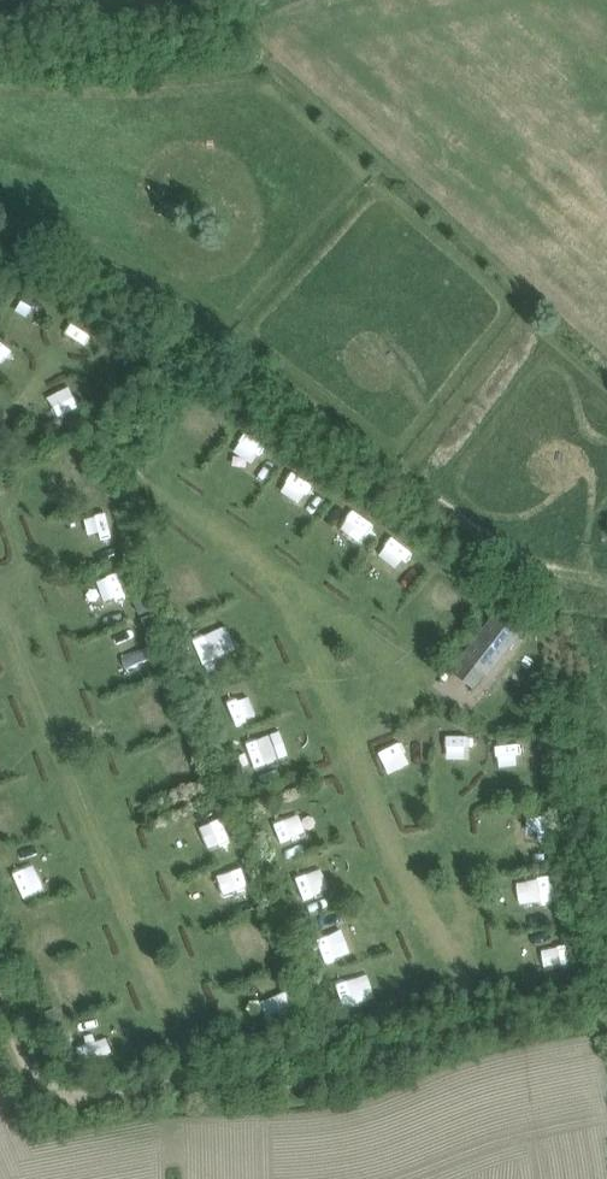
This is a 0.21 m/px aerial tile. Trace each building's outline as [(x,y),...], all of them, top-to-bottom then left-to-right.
[(233,451),(252,465),(266,446),(246,432),(233,451)] [(302,492),(315,474),(294,459),(281,478),(302,492)] [(348,531),(368,520),(359,505),(340,516),(348,531)] [(91,527),(97,544),(117,536),(111,520),(91,527)] [(147,598),(134,604),(139,615),(152,610),(147,598)] [(153,615),(142,620),(146,631),(158,626),(153,615)] [(466,661),(455,674),(472,688),(483,674),(486,676),(517,635),(494,618),(463,659),(466,661)] [(203,659),(229,650),(220,625),(194,634),(203,659)] [(131,656),(152,649),(145,629),(124,636),(131,656)] [(197,729),(185,733),(189,745),(201,741),(197,729)] [(426,738),(394,754),(401,766),(432,750),(426,738)] [(537,764),(535,740),(514,741),(515,765),(537,764)] [(272,822),(279,843),(304,836),(297,815),(272,822)] [(301,873),(307,895),(325,890),(319,869),(301,873)] [(524,878),(525,905),(559,903),(558,877),(524,878)] [(242,880),(222,888),(230,909),(250,902),(242,880)] [(238,931),(242,958),(266,954),(262,928),(238,931)] [(287,948),(276,952),(280,964),(291,960),(287,948)] [(56,1009),(45,1013),(49,1025),(61,1020),(56,1009)]
